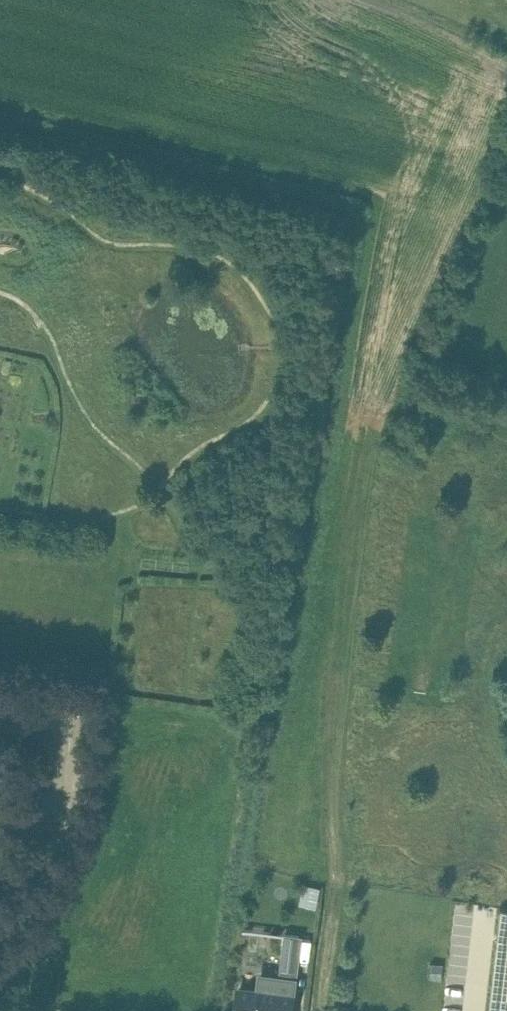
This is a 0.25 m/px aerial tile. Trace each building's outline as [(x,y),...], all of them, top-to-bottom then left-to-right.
[(488,1010),(506,1010),(506,908),(500,907),(488,1010)] [(432,962),(430,977),(442,978),(443,963),(432,962)] [(295,971),(281,969),(280,976),(261,974),(260,983),(257,982),(256,991),(239,989),(236,1010),(290,1010),(295,971)]
